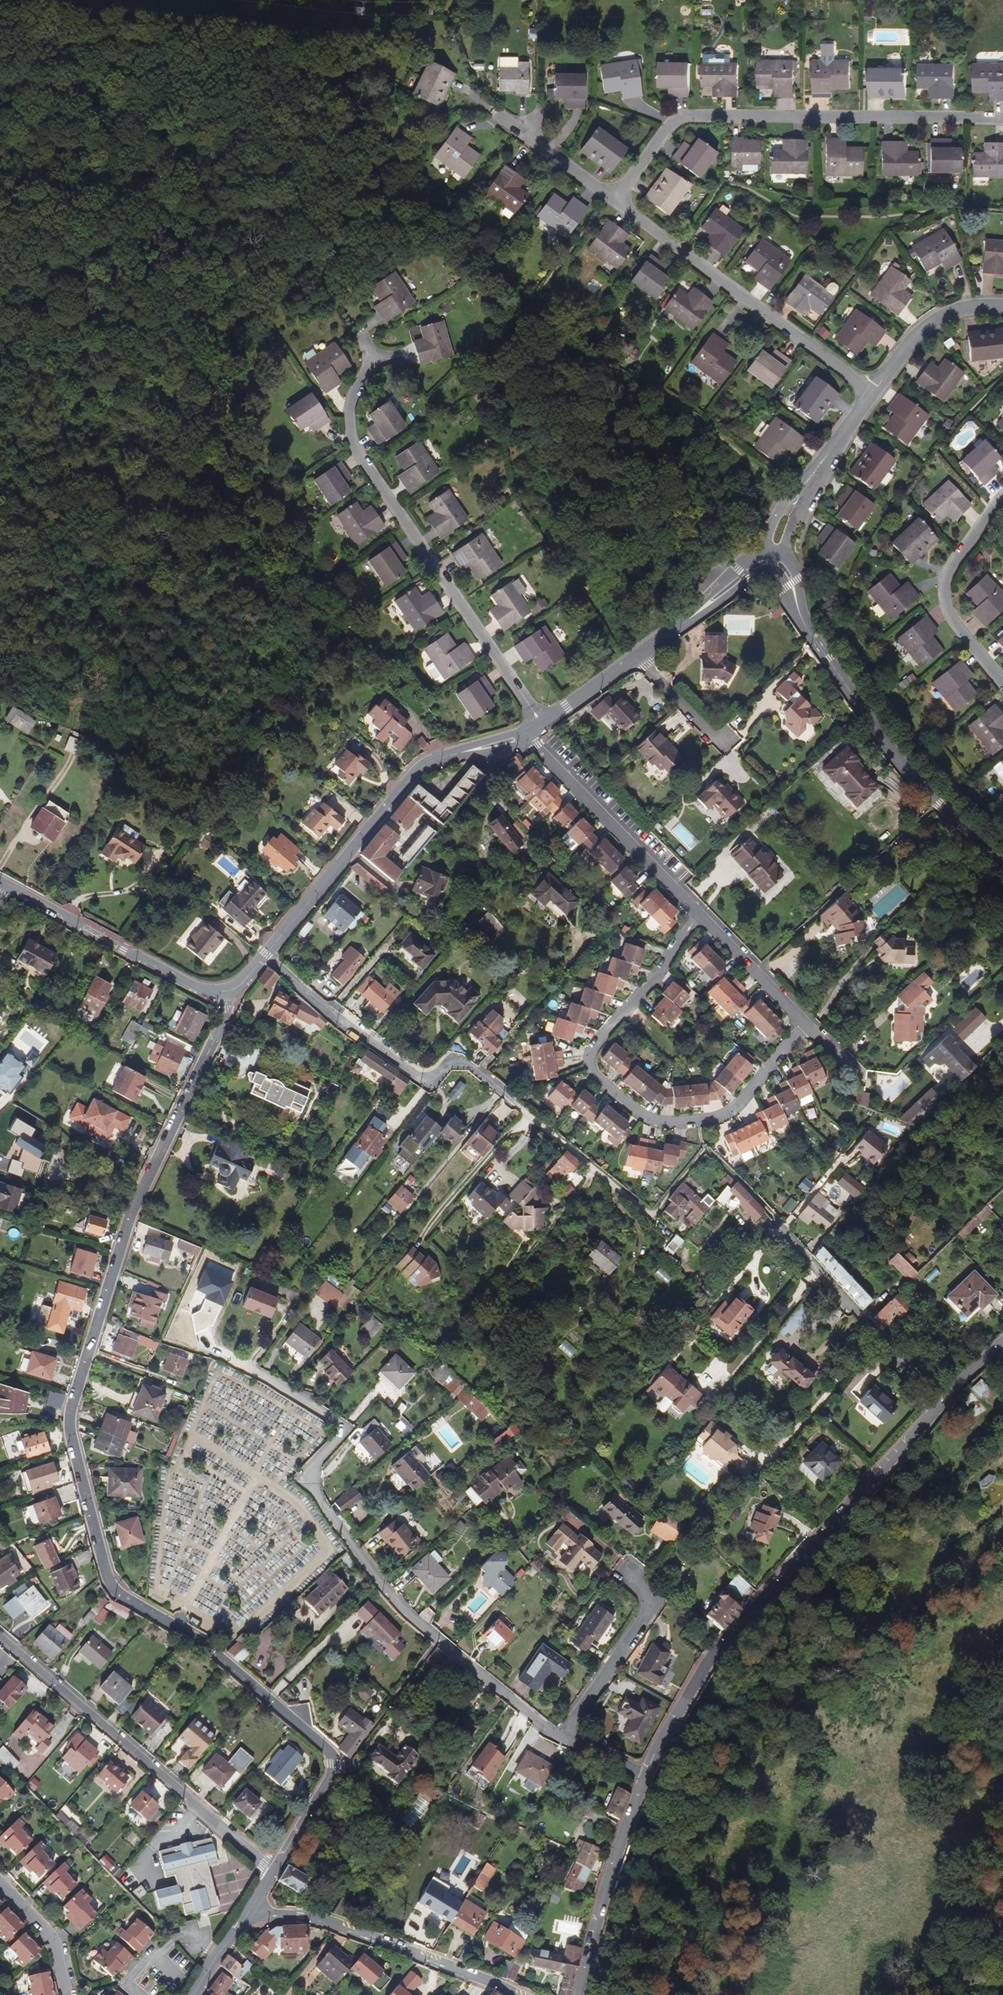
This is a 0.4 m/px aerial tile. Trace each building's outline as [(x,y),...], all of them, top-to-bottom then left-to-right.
[(361,17),(362,6),(352,5),(351,15),(361,17)] [(850,88),(850,60),(833,60),(834,45),(824,45),(823,60),(809,60),(809,70),(813,70),(813,97),(827,97),(827,88),(833,88),(850,88)] [(704,63),(702,63),(702,64),(699,64),(699,75),(702,75),(702,87),(713,87),(714,97),(737,97),(737,63),(730,63),(730,53),(716,53),(714,51),(707,50),(705,53),(704,63)] [(528,94),(528,63),(518,63),(518,58),(499,57),(499,91),(521,91),(521,94),(528,94)] [(641,96),(636,60),(599,65),(603,93),(621,91),(626,90),(627,98),(641,96)] [(793,97),(793,70),(796,69),(796,60),(757,60),(757,88),(774,88),(780,89),(780,97),(793,97)] [(690,97),(690,63),(671,63),(671,70),(660,70),(659,88),(671,88),(676,88),(676,97),(690,97)] [(954,99),(954,65),(920,65),(919,89),(932,89),(938,89),(938,98),(954,99)] [(973,65),(973,93),(991,93),(996,93),(996,101),(1002,101),(1002,66),(973,65)] [(440,101),(452,79),(431,67),(414,100),(439,114),(445,103),(440,101)] [(906,97),(906,68),(870,68),(870,93),(894,93),(894,97),(906,97)] [(584,108),(585,75),(566,75),(566,81),(554,81),(554,99),(566,99),(571,98),(571,107),(584,108)] [(445,103),(457,82),(452,79),(440,101),(445,103)] [(481,155),(466,144),(462,141),(467,134),(456,126),(434,156),(464,177),(481,155)] [(611,168),(626,148),(597,126),(579,150),(588,156),(591,153),(611,168)] [(466,144),(471,137),(467,134),(462,141),(466,144)] [(699,178),(717,154),(698,139),(691,149),(688,153),(681,148),(673,159),(699,178)] [(760,164),(760,141),(738,141),(738,139),(731,139),(731,170),(758,170),(758,164),(760,164)] [(862,176),(862,148),(840,148),(840,140),(826,139),(825,176),(862,176)] [(806,174),(806,140),(787,140),(787,150),(781,150),(771,150),(770,174),(806,174)] [(917,175),(917,151),(906,151),(901,151),(901,141),(882,141),(881,175),(917,175)] [(959,173),(959,151),(949,151),(944,151),(944,141),(930,141),(930,173),(959,173)] [(691,149),(684,144),(681,148),(688,153),(691,149)] [(990,144),(989,155),(984,155),(973,155),(973,178),(1002,178),(1002,145),(990,144)] [(611,168),(591,153),(588,156),(608,172),(611,168)] [(514,213),(528,193),(520,187),(515,184),(521,176),(506,164),(485,192),(514,213)] [(668,215),(689,185),(666,169),(660,178),(664,181),(649,201),(668,215)] [(520,187),(526,179),(521,176),(515,184),(520,187)] [(649,201),(664,181),(660,178),(645,198),(649,201)] [(566,237),(588,208),(577,200),(572,206),(568,203),(554,192),(537,216),(566,237)] [(572,206),(577,200),(573,197),(568,203),(572,206)] [(724,257),(744,230),(716,209),(702,228),(710,234),(715,238),(709,245),(724,257)] [(624,242),(619,238),(625,230),(610,218),(590,245),(619,266),(633,248),(624,242)] [(962,260),(944,228),(911,247),(925,270),(940,262),(945,259),(949,267),(962,260)] [(624,242),(631,233),(625,230),(619,238),(624,242)] [(709,245),(715,238),(710,234),(705,243),(709,245)] [(790,261),(761,240),(745,262),(758,272),(763,275),(758,283),(769,290),(790,261)] [(985,240),(983,273),(1002,273),(1002,264),(1002,241),(985,240)] [(662,270),(658,267),(663,260),(652,252),(632,278),(648,290),(651,285),(660,291),(671,277),(662,270)] [(949,267),(945,259),(940,262),(945,269),(949,267)] [(662,270),(667,263),(663,260),(658,267),(662,270)] [(901,296),(912,282),(889,265),(868,295),(897,316),(905,305),(898,300),(901,296)] [(758,283),(763,275),(758,272),(753,279),(758,283)] [(392,318),(415,303),(395,273),(365,293),(372,304),(380,300),(383,304),(392,318)] [(819,316),(832,296),(804,276),(785,303),(800,314),(806,306),(810,309),(819,316)] [(693,296),(699,288),(695,284),(689,293),(693,296)] [(660,291),(651,285),(648,290),(656,297),(660,291)] [(694,326),(714,299),(699,288),(693,296),(689,293),(680,286),(666,305),(694,326)] [(905,305),(908,301),(901,296),(898,300),(905,305)] [(375,309),(383,304),(380,300),(372,304),(375,309)] [(804,317),(810,309),(806,306),(800,314),(804,317)] [(880,344),(888,333),(859,312),(837,341),(859,357),(870,343),(873,339),(880,344)] [(451,356),(442,322),(419,328),(423,343),(413,346),(418,365),(451,356)] [(1002,328),(991,330),(992,335),(967,338),(970,361),(1002,357),(1002,329),(1002,328)] [(992,335),(991,330),(967,332),(967,338),(992,335)] [(718,384),(735,362),(722,352),(717,348),(722,341),(711,333),(689,363),(718,384)] [(950,347),(954,344),(950,337),(942,342),(947,349),(950,347)] [(880,344),(873,339),(870,343),(877,348),(880,344)] [(722,352),(727,344),(722,341),(717,348),(722,352)] [(336,375),(350,365),(335,343),(305,363),(325,394),(336,386),(331,378),(336,375)] [(770,388),(790,362),(779,354),(774,361),(769,358),(760,351),(746,371),(770,388)] [(774,361),(779,354),(775,351),(769,358),(774,361)] [(941,402),(962,374),(944,360),(937,368),(934,373),(925,367),(915,382),(941,402)] [(937,368),(929,362),(925,367),(934,373),(937,368)] [(341,383),(336,375),(331,378),(336,386),(341,383)] [(819,412),(834,392),(815,378),(793,407),(816,424),(823,415),(819,412)] [(823,415),(838,395),(834,392),(819,412),(823,415)] [(318,429),(329,422),(311,394),(295,405),(299,410),(289,416),(299,431),(309,425),(313,422),(318,429)] [(907,445),(928,416),(899,394),(891,405),(898,410),(895,414),(884,429),(907,445)] [(378,445),(405,426),(388,401),(383,405),(380,401),(369,408),(372,412),(368,415),(375,424),(377,428),(370,433),(378,445)] [(289,416),(299,410),(295,405),(286,411),(289,416)] [(895,414),(898,410),(891,405),(888,409),(895,414)] [(805,439),(776,418),(754,447),(776,464),(789,445),(797,451),(805,439)] [(318,429),(313,422),(309,425),(314,432),(318,429)] [(370,433),(377,428),(375,424),(368,429),(370,433)] [(409,492),(439,471),(419,441),(396,457),(405,471),(408,475),(401,480),(409,492)] [(979,452),(987,445),(983,441),(975,448),(979,452)] [(860,467),(875,447),(871,444),(856,464),(860,467)] [(797,451),(789,445),(786,450),(794,455),(797,451)] [(991,465),(999,458),(987,445),(979,452),(975,448),(961,461),(984,485),(993,476),(987,469),(991,465)] [(873,490),(894,461),(875,447),(860,467),(856,464),(850,473),(873,490)] [(344,482),(341,478),(348,473),(341,461),(313,480),(330,505),(350,491),(344,482)] [(997,472),(991,465),(987,469),(993,476),(997,472)] [(401,480),(408,475),(405,471),(398,476),(401,480)] [(351,477),(348,473),(341,478),(344,482),(351,477)] [(969,507),(947,482),(921,506),(937,523),(945,515),(949,511),(956,519),(969,507)] [(874,506),(847,486),(839,497),(846,502),(843,506),(836,516),(850,526),(857,517),(863,521),(874,506)] [(440,539),(468,520),(448,490),(429,504),(434,512),(438,517),(430,523),(440,539)] [(843,506),(846,502),(839,497),(836,502),(843,506)] [(385,526),(374,510),(365,516),(363,512),(357,503),(337,515),(356,545),(385,526)] [(365,516),(374,510),(371,506),(363,512),(365,516)] [(956,519),(949,511),(945,515),(952,523),(956,519)] [(430,523),(438,517),(434,512),(426,518),(430,523)] [(856,530),(863,521),(857,517),(850,526),(856,530)] [(928,549),(936,541),(916,519),(890,544),(906,561),(924,545),(928,549)] [(854,544),(828,525),(820,536),(827,541),(824,546),(817,554),(831,565),(838,556),(843,560),(854,544)] [(503,564),(482,534),(452,555),(460,566),(467,561),(470,566),(479,580),(503,564)] [(827,541),(820,536),(817,541),(824,546),(827,541)] [(398,563),(395,559),(403,554),(395,543),(368,561),(385,586),(405,572),(398,563)] [(910,565),(928,549),(924,545),(906,561),(910,565)] [(398,563),(405,558),(403,554),(395,559),(398,563)] [(837,569),(843,560),(838,556),(831,565),(837,569)] [(463,571),(470,566),(467,561),(460,566),(463,571)] [(700,584),(707,576),(703,571),(695,578),(700,584)] [(919,595),(911,585),(905,590),(902,586),(891,572),(869,590),(892,618),(919,595)] [(1002,608),(1002,592),(987,574),(966,593),(978,606),(982,609),(975,615),(984,626),(1002,608)] [(512,584),(511,583),(491,596),(498,606),(501,609),(492,615),(503,631),(531,612),(520,596),(527,592),(519,579),(512,584)] [(911,585),(908,581),(902,586),(905,590),(911,585)] [(444,613),(434,598),(426,603),(423,598),(417,589),(397,603),(416,632),(444,613)] [(426,603),(434,598),(430,593),(423,598),(426,603)] [(492,615),(501,609),(498,606),(490,612),(492,615)] [(975,615),(982,609),(978,606),(971,611),(975,615)] [(777,623),(785,617),(780,609),(771,615),(777,623)] [(940,650),(929,637),(926,633),(932,627),(924,617),(896,639),(919,668),(940,650)] [(565,656),(545,626),(515,646),(523,658),(529,653),(532,658),(541,672),(565,656)] [(929,637),(936,632),(932,627),(926,633),(929,637)] [(438,684),(472,661),(465,650),(457,655),(454,650),(445,635),(424,649),(435,667),(429,671),(438,684)] [(727,683),(735,666),(722,660),(720,660),(720,653),(725,653),(725,636),(704,636),(704,653),(707,653),(710,653),(710,659),(707,659),(701,659),(700,681),(711,681),(711,678),(717,678),(727,683)] [(457,655),(465,650),(462,645),(454,650),(457,655)] [(532,658),(529,653),(523,658),(526,662),(532,658)] [(976,694),(966,681),(962,677),(968,671),(960,661),(932,683),(955,711),(976,694)] [(966,681),(972,676),(968,671),(962,677),(966,681)] [(820,717),(813,709),(810,712),(805,707),(808,704),(791,687),(794,684),(796,686),(802,680),(794,673),(785,681),(775,691),(785,701),(787,699),(792,704),(786,710),(789,714),(785,718),(785,723),(797,735),(804,728),(803,726),(808,721),(812,725),(820,717)] [(491,708),(485,699),(482,695),(489,689),(481,678),(479,680),(477,677),(470,681),(473,684),(454,697),(471,722),(491,708)] [(485,699),(492,694),(489,689),(482,695),(485,699)] [(640,717),(633,709),(631,711),(620,699),(614,704),(607,696),(592,710),(599,718),(606,712),(624,731),(640,717)] [(395,735),(392,738),(395,742),(392,745),(400,752),(411,738),(411,737),(412,737),(412,736),(411,735),(411,734),(410,733),(402,726),(407,721),(397,712),(398,710),(384,699),(377,707),(375,705),(367,714),(362,721),(368,727),(368,728),(369,729),(368,730),(369,730),(368,732),(372,735),(370,738),(372,740),(375,737),(382,743),(388,736),(390,734),(389,733),(390,731),(395,735)] [(1002,722),(1002,716),(995,705),(968,725),(990,754),(1002,744),(1002,732),(998,726),(1002,722)] [(36,722),(12,707),(5,720),(23,731),(28,724),(33,727),(36,722)] [(33,727),(28,724),(23,731),(28,735),(33,727)] [(682,757),(672,746),(670,748),(664,743),(667,740),(656,729),(635,748),(652,766),(654,764),(660,771),(663,768),(669,762),(673,766),(682,757)] [(416,740),(424,753),(427,751),(428,750),(429,748),(429,747),(429,745),(428,744),(427,743),(421,736),(416,740)] [(83,742),(70,737),(64,749),(77,755),(83,742)] [(877,787),(863,771),(864,770),(856,761),(857,760),(846,748),(822,769),(833,782),(835,780),(846,792),(844,794),(855,806),(877,787)] [(337,777),(347,785),(356,775),(355,774),(358,771),(360,772),(362,774),(370,765),(357,754),(354,757),(347,751),(334,765),(341,771),(337,777)] [(992,768),(1002,782),(1002,759),(992,768)] [(668,774),(675,768),(673,766),(669,762),(663,768),(668,774)] [(441,825),(483,776),(472,766),(440,804),(417,786),(408,797),(422,809),(432,817),(441,825)] [(546,785),(542,780),(543,778),(532,767),(526,772),(524,769),(514,780),(517,783),(513,787),(524,797),(528,802),(532,799),(546,785)] [(743,803),(729,788),(726,791),(723,787),(716,781),(697,798),(707,810),(712,804),(726,819),(743,803)] [(561,800),(557,795),(560,792),(550,782),(546,785),(532,799),(547,814),(550,811),(561,800)] [(422,809),(408,797),(390,818),(404,829),(422,809)] [(577,814),(568,803),(566,805),(561,800),(550,811),(554,816),(553,818),(563,828),(577,814)] [(42,809),(31,827),(52,841),(63,823),(63,822),(68,813),(49,801),(43,810),(42,809)] [(320,814),(327,806),(325,804),(318,812),(320,814)] [(344,821),(327,806),(320,814),(318,812),(314,809),(302,824),(317,837),(330,823),(337,829),(344,821)] [(501,815),(489,824),(510,852),(522,843),(501,815)] [(441,825),(432,817),(426,824),(427,826),(401,857),(409,864),(430,839),(435,832),(441,825)] [(595,837),(591,832),(593,830),(583,818),(567,833),(578,845),(580,843),(584,848),(595,837)] [(527,834),(518,822),(513,826),(523,838),(527,834)] [(401,872),(382,857),(391,846),(394,849),(398,844),(397,841),(396,840),(398,837),(384,825),(360,855),(393,882),(401,872)] [(145,847),(117,829),(101,854),(113,862),(117,857),(122,861),(125,857),(135,863),(145,847)] [(196,837),(201,842),(208,835),(201,829),(196,837)] [(293,856),(299,850),(280,834),(275,840),(272,837),(261,850),(270,858),(278,865),(283,869),(286,871),(289,867),(293,863),(290,861),(293,856)] [(201,842),(207,847),(213,840),(208,835),(201,842)] [(598,863),(613,849),(603,838),(600,842),(595,837),(584,848),(598,863)] [(764,854),(749,838),(731,855),(741,868),(744,864),(751,872),(747,875),(757,885),(761,882),(768,889),(782,876),(775,868),(777,867),(770,860),(764,854)] [(613,878),(626,866),(621,862),(624,859),(613,849),(598,863),(613,878)] [(775,856),(769,850),(764,854),(770,860),(775,856)] [(277,867),(278,865),(270,858),(268,860),(277,867)] [(387,888),(357,863),(352,868),(382,895),(387,888)] [(633,883),(637,879),(636,877),(626,866),(613,878),(611,881),(626,898),(637,887),(633,883)] [(439,900),(447,878),(421,868),(413,890),(412,892),(421,895),(422,893),(439,900)] [(234,895),(223,908),(243,927),(246,924),(251,918),(256,913),(251,909),(266,893),(265,893),(254,883),(256,880),(251,876),(249,874),(247,876),(252,880),(240,893),(237,896),(235,894),(234,895)] [(577,901),(548,874),(531,893),(544,904),(549,898),(566,914),(577,901)] [(254,883),(265,893),(267,890),(256,880),(254,883)] [(768,889),(761,882),(757,885),(765,893),(768,889)] [(649,916),(666,900),(654,889),(648,895),(643,890),(631,902),(636,907),(638,905),(649,916)] [(847,900),(852,895),(848,890),(843,895),(847,900)] [(234,895),(229,891),(217,904),(223,908),(234,895)] [(341,894),(323,916),(342,932),(347,927),(360,911),(341,894)] [(864,939),(860,921),(865,920),(856,910),(851,916),(845,910),(851,904),(847,900),(843,895),(819,916),(827,926),(830,923),(833,921),(838,926),(840,933),(835,934),(838,946),(864,939)] [(671,918),(677,912),(666,900),(649,916),(661,927),(659,929),(664,934),(675,923),(671,918)] [(351,930),(365,914),(360,911),(347,927),(351,930)] [(489,911),(478,921),(493,939),(505,930),(489,911)] [(840,933),(838,926),(833,921),(830,923),(840,933)] [(205,923),(186,947),(202,960),(209,951),(211,953),(223,938),(205,923)] [(913,963),(914,948),(904,947),(905,940),(894,940),(886,929),(873,941),(879,947),(885,953),(882,956),(880,958),(884,962),(894,962),(894,958),(903,959),(903,963),(913,963)] [(434,956),(411,936),(401,946),(412,956),(412,961),(422,969),(434,956)] [(644,949),(642,948),(645,942),(629,937),(627,944),(625,943),(619,960),(639,966),(644,949)] [(28,939),(17,959),(29,964),(26,970),(28,972),(27,976),(33,979),(42,982),(56,955),(28,939)] [(700,969),(715,955),(705,944),(703,946),(699,941),(687,953),(691,956),(689,958),(700,969)] [(341,984),(364,959),(351,947),(341,958),(345,961),(332,976),(341,984)] [(885,953),(879,947),(877,949),(882,956),(885,953)] [(726,973),(722,969),(726,965),(715,955),(700,969),(715,984),(722,977),(726,973)] [(625,981),(629,971),(637,974),(639,966),(619,960),(611,957),(606,975),(625,981)] [(535,966),(529,960),(525,964),(531,969),(535,966)] [(268,967),(257,980),(268,989),(279,977),(268,967)] [(623,989),(625,981),(606,975),(598,972),(592,990),(612,996),(615,987),(623,989)] [(921,1033),(922,1023),(921,1023),(921,1015),(923,1015),(924,1007),(931,1000),(923,990),(932,982),(923,972),(896,997),(898,999),(905,1006),(904,1011),(900,1014),(898,1014),(895,1014),(895,1022),(896,1022),(896,1041),(916,1042),(916,1032),(921,1033)] [(384,989),(368,975),(356,989),(382,1013),(399,993),(389,984),(384,989)] [(719,1005),(740,984),(735,978),(729,984),(722,977),(715,984),(706,992),(719,1005)] [(111,986),(96,978),(80,1008),(97,1017),(108,996),(106,995),(111,986)] [(687,995),(692,989),(685,984),(680,979),(676,984),(673,982),(662,994),(664,997),(678,1009),(689,996),(687,995)] [(152,992),(133,981),(122,1001),(141,1012),(152,992)] [(472,1003),(479,995),(471,987),(466,991),(454,981),(433,981),(413,1004),(425,1015),(434,1006),(441,1005),(448,1012),(447,1013),(457,1023),(474,1004),(472,1003)] [(165,982),(162,988),(168,991),(169,989),(174,993),(177,988),(165,982)] [(740,984),(719,1005),(731,1017),(739,1010),(746,1002),(740,995),(745,989),(740,984)] [(609,1004),(612,996),(592,990),(584,987),(578,1005),(598,1011),(601,1001),(609,1004)] [(327,1021),(299,995),(291,1003),(285,1001),(286,998),(278,993),(274,1001),(275,1001),(268,1014),(289,1024),(293,1015),(311,1024),(313,1023),(322,1030),(327,1021)] [(670,1023),(681,1011),(678,1009),(664,997),(653,1009),(655,1010),(651,1015),(662,1026),(667,1021),(670,1023)] [(754,1026),(770,1011),(759,999),(754,1004),(750,999),(746,1002),(739,1010),(754,1026)] [(584,1027),(588,1016),(595,1019),(598,1011),(578,1005),(571,1003),(565,1020),(584,1027)] [(205,1016),(187,1007),(175,1031),(193,1039),(199,1027),(205,1016)] [(489,1054),(507,1034),(501,1028),(500,1018),(492,1010),(485,1018),(480,1024),(477,1021),(469,1031),(484,1045),(481,1047),(489,1054)] [(782,1023),(770,1011),(754,1026),(766,1038),(767,1037),(771,1042),(783,1031),(778,1026),(782,1023)] [(480,1024),(485,1018),(482,1016),(477,1021),(480,1024)] [(582,1034),(584,1027),(565,1020),(557,1018),(551,1035),(571,1042),(574,1032),(582,1034)] [(132,1020),(121,1039),(130,1044),(132,1042),(139,1030),(141,1026),(132,1020)] [(948,1034),(921,1060),(930,1068),(934,1063),(939,1065),(942,1062),(944,1064),(959,1080),(960,1081),(975,1067),(960,1051),(961,1049),(957,1044),(948,1034)] [(157,1044),(149,1060),(157,1064),(155,1069),(167,1075),(169,1070),(171,1071),(174,1072),(182,1056),(181,1055),(184,1049),(168,1042),(165,1048),(157,1044)] [(562,1059),(561,1051),(552,1052),(550,1042),(529,1045),(531,1055),(528,1056),(530,1064),(532,1064),(562,1059)] [(630,1061),(625,1057),(628,1054),(614,1043),(601,1059),(615,1070),(615,1069),(620,1074),(630,1061)] [(199,1050),(193,1047),(191,1052),(197,1055),(199,1050)] [(741,1080),(752,1067),(749,1063),(753,1058),(741,1048),(725,1067),(741,1080)] [(826,1079),(812,1050),(804,1053),(808,1061),(798,1066),(808,1085),(817,1081),(818,1083),(826,1079)] [(6,1051),(0,1060),(0,1089),(5,1093),(6,1091),(8,1088),(11,1090),(22,1077),(19,1074),(25,1066),(23,1064),(6,1051)] [(32,1052),(23,1064),(25,1066),(29,1069),(39,1057),(32,1052)] [(398,1072),(366,1052),(360,1060),(358,1058),(350,1069),(358,1075),(361,1070),(365,1072),(368,1071),(370,1070),(371,1068),(391,1082),(398,1072)] [(556,1077),(555,1068),(563,1066),(562,1059),(532,1064),(535,1081),(556,1077)] [(649,1076),(630,1061),(620,1074),(625,1077),(622,1081),(636,1092),(649,1076)] [(125,1066),(112,1091),(132,1101),(136,1094),(138,1095),(138,1094),(142,1087),(143,1085),(141,1084),(145,1077),(125,1066)] [(808,1085),(798,1066),(791,1069),(795,1076),(786,1081),(796,1100),(812,1093),(808,1085)] [(730,1094),(741,1080),(725,1067),(711,1084),(719,1100),(726,1091),(730,1094)] [(265,1076),(255,1072),(250,1082),(254,1083),(260,1086),(257,1092),(260,1096),(263,1099),(267,1101),(272,1101),(276,1101),(275,1105),(284,1108),(285,1106),(300,1113),(310,1090),(292,1082),(290,1087),(289,1090),(283,1087),(280,1083),(276,1080),(271,1079),(268,1079),(264,1077),(265,1076)] [(399,1096),(410,1079),(398,1072),(391,1082),(387,1088),(399,1096)] [(662,1106),(667,1089),(663,1086),(662,1087),(649,1076),(636,1092),(649,1103),(652,1099),(662,1106)] [(570,1106),(578,1095),(561,1081),(547,1098),(559,1108),(563,1103),(568,1108),(570,1106)] [(796,1100),(786,1081),(778,1084),(782,1092),(774,1096),(783,1116),(799,1107),(796,1100)] [(260,1086),(254,1083),(253,1084),(249,1093),(262,1099),(275,1105),(276,1101),(272,1101),(267,1101),(263,1099),(260,1096),(257,1092),(260,1086)] [(333,1094),(337,1086),(331,1083),(327,1091),(333,1094)] [(719,1100),(711,1084),(706,1085),(706,1084),(689,1085),(691,1106),(708,1104),(708,1101),(719,1100)] [(691,1106),(689,1085),(672,1087),(672,1088),(667,1089),(662,1106),(673,1104),(674,1108),(691,1106)] [(913,1125),(940,1100),(930,1089),(898,1120),(913,1125)] [(586,1119),(597,1107),(592,1103),(594,1099),(583,1090),(578,1095),(570,1106),(586,1119)] [(62,1113),(78,1122),(78,1128),(83,1131),(88,1127),(98,1133),(104,1121),(114,1126),(121,1114),(85,1095),(80,1104),(69,1099),(62,1113)] [(783,1116),(774,1096),(766,1099),(770,1107),(762,1111),(771,1130),(772,1130),(787,1123),(783,1116)] [(378,1111),(387,1118),(395,1108),(385,1101),(378,1111)] [(618,1114),(606,1105),(602,1111),(597,1107),(586,1119),(592,1124),(594,1122),(604,1130),(618,1114)] [(769,1140),(765,1133),(771,1130),(762,1111),(755,1114),(759,1120),(744,1127),(753,1147),(769,1140)] [(620,1144),(631,1131),(625,1127),(629,1123),(618,1114),(604,1130),(610,1135),(607,1139),(617,1147),(620,1143),(620,1144)] [(378,1149),(385,1139),(379,1134),(386,1125),(374,1116),(367,1125),(368,1126),(355,1144),(356,1145),(345,1159),(358,1169),(369,1155),(374,1159),(380,1151),(378,1149)] [(6,1172),(21,1177),(24,1169),(37,1173),(41,1159),(38,1157),(44,1146),(29,1137),(34,1128),(15,1117),(7,1129),(18,1136),(14,1143),(21,1147),(17,1160),(11,1158),(6,1172)] [(439,1132),(441,1130),(426,1117),(411,1134),(409,1137),(408,1138),(407,1137),(404,1140),(398,1147),(401,1150),(397,1156),(407,1164),(411,1167),(416,1161),(422,1153),(425,1150),(439,1132)] [(453,1144),(466,1129),(451,1117),(441,1130),(439,1132),(453,1144)] [(477,1162),(500,1136),(483,1122),(461,1149),(477,1162)] [(753,1147),(744,1127),(723,1137),(733,1157),(753,1147)] [(404,1140),(407,1137),(408,1138),(409,1137),(411,1134),(409,1132),(403,1139),(404,1140)] [(881,1144),(865,1133),(856,1145),(863,1151),(862,1152),(870,1158),(873,1154),(878,1148),(881,1144)] [(642,1169),(647,1140),(640,1138),(638,1146),(629,1144),(624,1166),(634,1168),(634,1170),(641,1172),(642,1169)] [(246,1180),(254,1163),(246,1160),(250,1152),(249,1152),(224,1139),(221,1147),(217,1146),(209,1164),(218,1168),(217,1172),(221,1175),(217,1183),(233,1191),(239,1177),(246,1180)] [(660,1164),(663,1151),(653,1149),(655,1141),(647,1139),(647,1140),(642,1169),(659,1172),(660,1164)] [(675,1167),(677,1157),(684,1158),(686,1143),(679,1141),(678,1146),(664,1143),(663,1151),(660,1164),(675,1167)] [(254,1163),(260,1153),(251,1149),(250,1152),(246,1160),(254,1163)] [(571,1172),(579,1162),(566,1151),(561,1156),(549,1170),(554,1175),(560,1180),(569,1170),(571,1172)] [(276,1172),(280,1164),(273,1161),(269,1169),(276,1172)] [(282,1178),(287,1168),(280,1164),(276,1172),(275,1173),(282,1178)] [(411,1167),(407,1164),(399,1173),(403,1176),(411,1167)] [(546,1183),(554,1175),(549,1170),(541,1178),(546,1183)] [(856,1198),(865,1188),(846,1172),(837,1183),(856,1198)] [(534,1186),(525,1179),(523,1181),(532,1189),(534,1186)] [(678,1218),(691,1202),(698,1208),(690,1219),(696,1224),(712,1203),(688,1184),(690,1182),(686,1179),(668,1200),(673,1203),(667,1209),(678,1218)] [(520,1201),(532,1189),(523,1181),(514,1191),(516,1193),(512,1197),(519,1203),(520,1201)] [(722,1205),(731,1193),(738,1199),(741,1202),(739,1204),(755,1220),(764,1212),(748,1195),(736,1182),(733,1187),(729,1182),(715,1199),(722,1205)] [(503,1211),(511,1203),(499,1192),(496,1196),(481,1183),(467,1197),(473,1203),(471,1205),(486,1218),(497,1206),(503,1211)] [(542,1218),(547,1213),(547,1208),(533,1209),(533,1206),(538,1206),(536,1184),(534,1186),(532,1189),(520,1201),(521,1202),(522,1215),(515,1216),(510,1212),(502,1221),(510,1229),(523,1230),(523,1228),(539,1230),(542,1218)] [(0,1185),(0,1208),(14,1211),(20,1190),(0,1185)] [(85,1193),(93,1196),(95,1189),(88,1186),(85,1193)] [(400,1212),(413,1197),(400,1186),(388,1202),(400,1212)] [(832,1218),(819,1207),(825,1199),(818,1193),(799,1217),(807,1224),(811,1219),(824,1229),(832,1218)] [(789,1213),(797,1203),(791,1198),(782,1208),(789,1213)] [(839,1210),(825,1199),(819,1207),(832,1218),(839,1210)] [(89,1215),(84,1231),(102,1236),(107,1221),(98,1218),(89,1215)] [(167,1260),(172,1243),(148,1236),(143,1252),(167,1260)] [(202,1248),(180,1239),(177,1248),(198,1256),(202,1248)] [(608,1269),(620,1255),(602,1239),(589,1253),(608,1269)] [(842,1268),(821,1244),(812,1256),(832,1277),(842,1268)] [(440,1280),(435,1263),(427,1256),(425,1259),(411,1247),(396,1265),(402,1271),(401,1272),(407,1278),(406,1279),(415,1286),(417,1284),(420,1286),(440,1280)] [(70,1272),(89,1278),(97,1254),(89,1252),(84,1250),(77,1248),(70,1272)] [(861,1309),(872,1300),(842,1268),(832,1277),(861,1309)] [(979,1309),(995,1294),(973,1272),(946,1297),(965,1316),(976,1305),(979,1309)] [(336,1302),(343,1293),(341,1292),(325,1280),(315,1292),(328,1301),(330,1299),(336,1303),(336,1302)] [(716,1288),(707,1280),(701,1286),(711,1294),(716,1288)] [(77,1319),(86,1290),(59,1282),(53,1303),(55,1303),(53,1308),(43,1305),(37,1325),(62,1333),(66,1320),(67,1316),(70,1317),(77,1319)] [(491,1298),(499,1289),(492,1283),(484,1292),(491,1298)] [(242,1307),(270,1318),(278,1299),(250,1288),(242,1307)] [(154,1323),(161,1300),(165,1302),(167,1295),(153,1290),(151,1297),(137,1293),(132,1308),(130,1315),(154,1323)] [(132,1308),(137,1293),(133,1291),(127,1307),(132,1308)] [(345,1299),(347,1297),(343,1293),(336,1302),(336,1303),(341,1306),(345,1299)] [(897,1293),(870,1319),(879,1328),(895,1314),(902,1321),(913,1311),(897,1293)] [(730,1336),(751,1310),(735,1296),(726,1307),(722,1304),(709,1319),(730,1336)] [(792,1334),(810,1311),(801,1303),(777,1331),(783,1336),(788,1331),(792,1334)] [(366,1333),(375,1321),(370,1317),(360,1328),(366,1333)] [(694,1335),(702,1325),(694,1319),(686,1328),(694,1335)] [(372,1338),(383,1325),(377,1320),(375,1321),(366,1333),(372,1338)] [(6,1324),(3,1333),(12,1336),(15,1327),(6,1324)] [(315,1350),(321,1342),(298,1325),(286,1341),(305,1356),(312,1348),(315,1350)] [(130,1358),(136,1342),(152,1348),(155,1341),(139,1335),(122,1328),(113,1352),(130,1358)] [(33,1352),(24,1350),(18,1370),(49,1379),(57,1360),(47,1357),(49,1350),(41,1348),(39,1354),(33,1352)] [(338,1385),(352,1372),(330,1349),(319,1361),(327,1368),(324,1372),(330,1378),(331,1378),(338,1385)] [(807,1371),(783,1351),(781,1353),(778,1351),(776,1354),(771,1353),(770,1353),(770,1354),(769,1354),(769,1355),(769,1356),(769,1357),(770,1358),(772,1360),(765,1368),(776,1378),(778,1375),(784,1381),(788,1376),(803,1389),(818,1371),(811,1366),(807,1371)] [(181,1377),(188,1360),(170,1352),(163,1370),(181,1377)] [(398,1388),(414,1373),(395,1356),(380,1371),(398,1388)] [(442,1384),(451,1372),(441,1363),(431,1374),(442,1384)] [(703,1396),(688,1383),(687,1385),(679,1378),(680,1376),(667,1365),(649,1387),(662,1398),(664,1395),(665,1397),(673,1403),(671,1405),(671,1408),(678,1414),(682,1413),(689,1404),(693,1408),(703,1396)] [(457,1395),(467,1387),(468,1386),(451,1372),(442,1384),(456,1396),(457,1395)] [(981,1400),(991,1390),(981,1380),(971,1389),(981,1400)] [(1,1384),(0,1388),(0,1409),(10,1409),(10,1414),(23,1414),(26,1392),(1,1384)] [(155,1420),(165,1394),(160,1392),(161,1389),(151,1385),(150,1388),(143,1385),(132,1411),(155,1420)] [(882,1421),(896,1406),(874,1386),(860,1401),(882,1421)] [(490,1410),(467,1387),(457,1395),(481,1419),(490,1410)] [(46,1404),(62,1409),(66,1396),(66,1395),(50,1391),(46,1404)] [(971,1413),(981,1403),(971,1393),(961,1403),(971,1413)] [(671,1405),(673,1403),(665,1397),(658,1406),(665,1412),(671,1405)] [(970,1415),(960,1404),(954,1410),(964,1420),(970,1415)] [(833,1418),(827,1412),(824,1416),(830,1422),(833,1418)] [(128,1430),(131,1423),(110,1415),(107,1424),(103,1422),(100,1431),(124,1440),(133,1443),(137,1434),(128,1430)] [(374,1459),(391,1444),(377,1427),(379,1425),(374,1419),(362,1429),(367,1435),(359,1442),(374,1459)] [(767,1438),(774,1431),(764,1421),(757,1429),(767,1438)] [(742,1460),(736,1454),(740,1449),(728,1440),(730,1436),(724,1432),(722,1435),(716,1431),(718,1427),(711,1422),(698,1439),(705,1445),(704,1456),(710,1461),(718,1462),(727,1469),(727,1474),(731,1477),(735,1472),(746,1480),(755,1468),(743,1459),(742,1460)] [(491,1450),(518,1429),(512,1424),(508,1429),(487,1445),(491,1450)] [(124,1440),(100,1431),(97,1439),(100,1440),(97,1448),(118,1456),(124,1440)] [(23,1449),(26,1457),(48,1450),(43,1433),(33,1436),(21,1440),(23,1449)] [(167,1455),(171,1457),(179,1436),(173,1434),(172,1437),(174,1438),(167,1455)] [(822,1479),(839,1461),(821,1443),(804,1462),(822,1479)] [(413,1490),(430,1476),(415,1458),(414,1459),(408,1452),(392,1465),(398,1472),(396,1473),(406,1484),(408,1483),(413,1490)] [(496,1494),(494,1492),(502,1486),(504,1488),(505,1490),(511,1485),(514,1489),(522,1483),(518,1477),(526,1470),(519,1461),(514,1465),(508,1458),(490,1473),(489,1471),(480,1478),(482,1480),(472,1488),(484,1503),(496,1494)] [(23,1482),(27,1493),(51,1485),(50,1482),(57,1480),(52,1463),(21,1473),(23,1482)] [(140,1496),(141,1470),(109,1468),(109,1478),(110,1478),(110,1493),(128,1494),(128,1496),(140,1496)] [(641,1480),(631,1471),(626,1476),(636,1486),(641,1480)] [(986,1488),(992,1483),(994,1477),(988,1476),(979,1484),(980,1489),(986,1488)] [(496,1494),(504,1488),(502,1486),(494,1492),(496,1494)] [(349,1508),(361,1499),(354,1488),(341,1498),(349,1508)] [(630,1510),(615,1496),(604,1508),(630,1533),(641,1521),(640,1520),(630,1510)] [(60,1514),(54,1498),(34,1505),(40,1522),(60,1514)] [(349,1508),(341,1498),(334,1503),(342,1513),(349,1508)] [(771,1527),(774,1518),(777,1520),(780,1511),(763,1504),(760,1512),(757,1511),(750,1529),(758,1532),(755,1538),(767,1543),(773,1527),(771,1527)] [(642,1517),(632,1508),(630,1510),(640,1520),(642,1517)] [(734,1520),(740,1512),(737,1509),(730,1517),(734,1520)] [(137,1518),(116,1523),(119,1535),(115,1536),(118,1546),(122,1546),(122,1547),(143,1542),(137,1518)] [(412,1536),(403,1524),(399,1526),(394,1520),(378,1533),(384,1540),(385,1538),(400,1556),(419,1541),(414,1535),(412,1536)] [(678,1531),(658,1521),(650,1530),(669,1546),(678,1531)] [(560,1538),(568,1528),(562,1523),(554,1533),(560,1538)] [(563,1541),(572,1531),(568,1528),(560,1538),(563,1541)] [(602,1555),(590,1546),(592,1543),(581,1534),(578,1537),(572,1531),(563,1541),(560,1538),(553,1548),(553,1549),(557,1549),(559,1546),(566,1551),(560,1558),(571,1568),(579,1559),(591,1569),(602,1555)] [(560,1538),(554,1533),(547,1540),(548,1544),(553,1548),(560,1538)] [(34,1546),(44,1569),(58,1563),(48,1540),(34,1546)] [(449,1578),(436,1564),(442,1559),(434,1550),(428,1555),(412,1568),(432,1592),(449,1578)] [(358,1564),(348,1552),(341,1558),(351,1570),(358,1564)] [(514,1580),(503,1569),(503,1564),(506,1564),(506,1552),(495,1552),(479,1567),(485,1573),(482,1576),(482,1586),(492,1585),(502,1596),(514,1585),(511,1583),(514,1580)] [(0,1560),(0,1586),(6,1582),(8,1585),(16,1580),(13,1577),(19,1573),(6,1555),(0,1560)] [(77,1577),(71,1564),(50,1574),(60,1596),(79,1588),(75,1578),(77,1577)] [(319,1587),(331,1576),(326,1572),(314,1583),(319,1587)] [(340,1596),(347,1589),(333,1574),(331,1576),(319,1587),(304,1601),(318,1616),(329,1605),(340,1596)] [(744,1606),(757,1591),(751,1586),(738,1574),(725,1588),(727,1590),(744,1606)] [(11,1600),(20,1612),(25,1608),(31,1617),(46,1604),(32,1587),(26,1591),(17,1599),(15,1596),(11,1600)] [(722,1631),(740,1611),(744,1606),(727,1590),(722,1596),(721,1594),(718,1597),(720,1600),(704,1616),(722,1631)] [(340,1596),(329,1605),(332,1608),(342,1598),(340,1596)] [(108,1603),(104,1598),(95,1606),(92,1610),(82,1621),(88,1626),(93,1620),(102,1609),(104,1607),(108,1603)] [(108,1603),(104,1607),(126,1619),(131,1611),(126,1608),(111,1600),(110,1600),(108,1603)] [(401,1635),(367,1602),(355,1613),(367,1625),(359,1632),(367,1640),(372,1636),(386,1649),(383,1651),(393,1661),(405,1648),(397,1639),(401,1635)] [(597,1641),(614,1617),(597,1605),(571,1641),(585,1650),(593,1639),(597,1641)] [(108,1613),(102,1609),(93,1620),(100,1625),(108,1613)] [(498,1649),(512,1634),(497,1620),(483,1635),(498,1649)] [(35,1642),(53,1658),(72,1636),(60,1626),(55,1631),(48,1625),(35,1642)] [(243,1647),(250,1640),(243,1633),(236,1640),(237,1642),(243,1647)] [(92,1637),(80,1651),(100,1668),(112,1655),(92,1637)] [(235,1657),(243,1649),(243,1647),(237,1642),(227,1652),(233,1658),(235,1657)] [(667,1653),(671,1647),(663,1642),(660,1649),(667,1653)] [(570,1664),(542,1644),(518,1679),(535,1691),(550,1669),(561,1677),(570,1664)] [(661,1667),(667,1653),(660,1649),(653,1644),(637,1673),(658,1686),(667,1670),(661,1667)] [(235,1657),(233,1658),(239,1664),(241,1662),(249,1654),(244,1648),(243,1649),(235,1657)] [(115,1709),(123,1717),(127,1712),(134,1705),(125,1697),(131,1689),(113,1673),(99,1689),(107,1695),(118,1705),(115,1709)] [(0,1692),(0,1705),(2,1702),(8,1707),(9,1709),(26,1689),(21,1684),(23,1682),(15,1675),(0,1692)] [(498,1697),(494,1694),(483,1707),(490,1712),(501,1699),(498,1697)] [(639,1743),(658,1708),(643,1700),(639,1706),(626,1698),(618,1713),(631,1720),(623,1734),(639,1743)] [(143,1703),(139,1699),(134,1705),(127,1712),(132,1716),(131,1717),(151,1735),(166,1717),(146,1700),(143,1703)] [(54,1728),(33,1710),(13,1734),(20,1739),(26,1732),(40,1743),(36,1749),(42,1754),(51,1745),(45,1739),(54,1728)] [(349,1758),(373,1726),(364,1720),(349,1710),(338,1724),(352,1734),(341,1749),(340,1750),(349,1758)] [(194,1719),(178,1738),(190,1748),(179,1761),(188,1770),(215,1737),(194,1719)] [(62,1758),(79,1773),(97,1752),(84,1741),(74,1753),(69,1749),(62,1758)] [(489,1742),(467,1774),(486,1787),(496,1772),(495,1771),(505,1758),(499,1753),(495,1751),(497,1748),(489,1742)] [(397,1784),(418,1756),(405,1746),(396,1758),(379,1745),(369,1759),(390,1774),(388,1777),(397,1784)] [(2,1746),(0,1748),(0,1759),(11,1771),(19,1764),(9,1753),(2,1746)] [(265,1774),(282,1788),(298,1769),(295,1767),(303,1758),(288,1746),(283,1751),(281,1750),(271,1763),(273,1765),(265,1774)] [(540,1786),(552,1767),(527,1753),(516,1772),(540,1786)] [(233,1772),(217,1757),(203,1773),(220,1787),(233,1772)] [(120,1787),(127,1779),(122,1774),(109,1763),(98,1776),(116,1792),(120,1787)] [(0,1779),(0,1802),(5,1798),(7,1800),(14,1793),(0,1779)] [(429,1796),(436,1788),(434,1787),(430,1784),(424,1792),(429,1796)] [(41,1797),(47,1791),(40,1785),(35,1790),(41,1797)] [(619,1820),(631,1795),(617,1787),(605,1814),(619,1820)] [(439,1804),(446,1793),(445,1792),(436,1788),(429,1796),(439,1804)] [(260,1804),(245,1791),(233,1805),(248,1818),(255,1810),(260,1804)] [(131,1806),(146,1820),(156,1809),(158,1807),(142,1793),(131,1806)] [(156,1809),(146,1820),(152,1825),(162,1814),(156,1809)] [(259,1813),(255,1810),(248,1818),(252,1821),(259,1813)] [(479,1830),(486,1818),(474,1811),(467,1823),(479,1830)] [(60,1813),(55,1817),(60,1822),(79,1842),(84,1838),(79,1832),(80,1831),(71,1821),(70,1823),(68,1821),(60,1813)] [(7,1829),(0,1836),(5,1842),(3,1844),(8,1849),(16,1856),(32,1841),(20,1829),(24,1824),(19,1819),(7,1829)] [(97,1821),(94,1826),(99,1830),(102,1825),(97,1821)] [(80,1831),(79,1832),(84,1838),(79,1842),(82,1845),(84,1847),(89,1842),(85,1839),(91,1834),(84,1827),(80,1831)] [(0,1836),(0,1837),(0,1843),(7,1850),(8,1849),(3,1844),(5,1842),(0,1836)] [(185,1916),(218,1907),(208,1867),(212,1866),(211,1861),(216,1859),(211,1838),(194,1842),(196,1849),(177,1854),(175,1848),(159,1852),(165,1878),(175,1876),(178,1886),(155,1891),(160,1914),(183,1908),(185,1916)] [(585,1843),(585,1842),(579,1839),(573,1851),(577,1852),(580,1853),(585,1843)] [(24,1857),(22,1859),(27,1864),(25,1866),(31,1872),(38,1879),(53,1864),(53,1863),(43,1853),(41,1851),(45,1847),(40,1841),(24,1857)] [(196,1849),(194,1842),(175,1848),(177,1854),(196,1849)] [(578,1893),(595,1859),(594,1858),(598,1849),(585,1843),(580,1853),(563,1887),(578,1893)] [(110,1869),(115,1864),(106,1855),(101,1860),(110,1869)] [(30,1873),(31,1872),(25,1866),(27,1864),(22,1859),(19,1862),(30,1873)] [(64,1864),(63,1863),(45,1880),(51,1886),(49,1888),(54,1893),(62,1900),(77,1885),(65,1873),(69,1869),(68,1868),(73,1863),(69,1859),(64,1864)] [(481,1892),(496,1869),(486,1863),(472,1886),(481,1892)] [(120,1869),(115,1864),(110,1869),(107,1872),(112,1876),(120,1869)] [(314,1882),(287,1866),(278,1881),(304,1897),(314,1882)] [(561,1886),(565,1878),(559,1875),(555,1884),(561,1886)] [(51,1886),(45,1880),(42,1884),(52,1895),(54,1893),(49,1888),(51,1886)] [(453,1908),(461,1895),(436,1880),(421,1904),(450,1922),(457,1911),(453,1908)] [(81,1889),(63,1907),(69,1913),(73,1918),(70,1921),(79,1931),(97,1915),(87,1905),(92,1901),(81,1889)] [(484,1906),(466,1896),(464,1900),(481,1911),(484,1906)] [(349,1901),(343,1897),(334,1912),(340,1915),(349,1901)] [(473,1936),(486,1914),(481,1911),(464,1900),(457,1911),(450,1922),(473,1936)] [(17,1913),(14,1916),(7,1908),(1,1914),(0,1914),(0,1932),(1,1933),(0,1934),(0,1938),(5,1943),(10,1938),(14,1934),(26,1923),(17,1913)] [(146,1941),(153,1933),(137,1919),(125,1932),(121,1928),(120,1930),(119,1931),(116,1929),(113,1932),(116,1934),(135,1950),(139,1945),(142,1947),(146,1941)] [(516,1957),(525,1941),(507,1930),(493,1922),(483,1940),(509,1955),(510,1953),(516,1957)] [(528,1936),(519,1931),(520,1929),(519,1925),(515,1923),(511,1924),(507,1930),(525,1941),(528,1936)] [(307,1952),(305,1926),(282,1927),(275,1928),(269,1932),(268,1932),(267,1931),(258,1941),(257,1940),(249,1949),(257,1957),(265,1949),(268,1951),(274,1944),(278,1947),(279,1948),(283,1948),(283,1953),(307,1952)] [(43,1948),(34,1939),(32,1941),(24,1933),(18,1939),(14,1943),(8,1948),(15,1955),(13,1958),(22,1968),(43,1948)] [(14,1943),(18,1939),(14,1934),(10,1938),(14,1943)] [(135,1950),(138,1954),(148,1942),(146,1941),(142,1947),(139,1945),(135,1950)] [(125,1970),(134,1958),(116,1943),(107,1953),(102,1949),(93,1961),(112,1977),(117,1971),(121,1966),(125,1970)] [(265,1949),(257,1957),(263,1962),(278,1947),(274,1944),(268,1951),(265,1949)] [(580,1951),(566,1946),(564,1956),(532,1950),(529,1967),(564,1974),(561,1988),(559,1994),(570,1994),(580,1951)] [(350,1968),(356,1962),(349,1956),(345,1961),(332,1949),(315,1967),(336,1985),(350,1968)] [(240,1980),(252,1966),(246,1960),(241,1966),(228,1955),(225,1959),(220,1966),(225,1970),(239,1981),(240,1980)] [(382,1972),(362,1955),(356,1962),(350,1968),(370,1985),(379,1992),(390,1980),(381,1972),(382,1972)] [(520,1968),(522,1963),(515,1959),(513,1964),(520,1968)] [(505,1979),(511,1967),(504,1963),(498,1977),(505,1979)] [(515,1977),(520,1968),(513,1964),(511,1967),(505,1979),(516,1984),(518,1979),(515,1977)] [(422,1981),(411,1971),(390,1994),(409,1994),(422,1981)] [(48,1972),(41,1974),(35,1975),(28,1977),(31,1991),(27,1991),(28,1994),(56,1994),(58,1994),(55,1982),(51,1983),(48,1972)] [(233,1981),(222,1973),(217,1979),(207,1992),(210,1994),(211,1993),(213,1994),(230,1994),(225,1991),(233,1981)]
